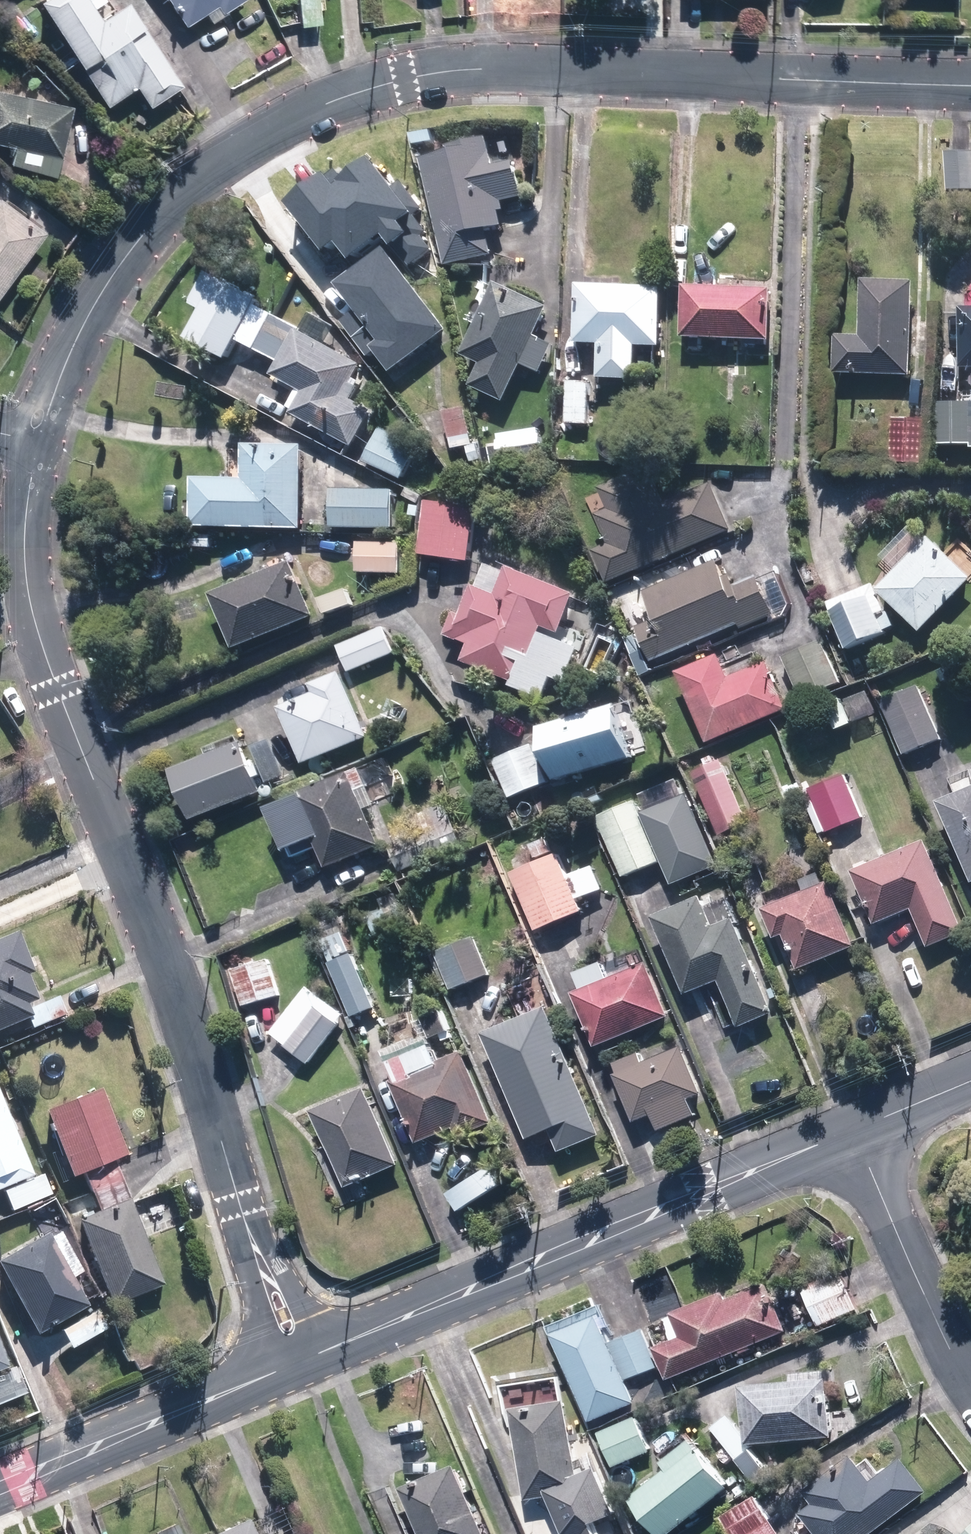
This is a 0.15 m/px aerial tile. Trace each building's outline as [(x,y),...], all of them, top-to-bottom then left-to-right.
[(110,0),(42,0),(109,105),(138,87),(152,109),(183,89),(129,3),(117,11),(110,0)] [(187,26),(207,13),(212,20),(243,0),(170,0),(187,26)] [(0,91),(0,141),(16,144),(11,168),(60,177),(74,105),(0,91)] [(497,161),(493,141),(423,155),(445,265),(498,255),(493,226),(508,224),(503,199),(530,194),(522,156),(497,161)] [(387,233),(409,262),(431,245),(420,232),(425,228),(411,210),(418,205),(398,180),(394,183),(373,156),(348,175),(341,165),(291,203),(328,251),(340,242),(353,259),(387,233)] [(50,233),(3,196),(0,199),(0,297),(50,233)] [(385,245),(335,283),(356,311),(350,315),(341,322),(369,359),(378,353),(392,372),(449,330),(385,245)] [(213,268),(195,301),(206,307),(190,337),(231,359),(242,338),(260,305),(265,296),(213,268)] [(916,280),(866,277),(863,333),(840,332),(838,371),(912,374),(916,280)] [(669,285),(583,281),(580,341),(603,342),(601,376),(638,378),(640,342),(665,344),(669,285)] [(474,384),(508,399),(525,362),(546,372),(558,344),(537,334),(550,305),(497,282),(473,336),(491,344),(474,384)] [(686,282),(685,335),(774,338),(776,285),(686,282)] [(260,305),(242,338),(285,362),(279,374),(302,386),(290,408),(360,445),(378,412),(358,401),(369,380),(359,374),(366,361),(330,342),(340,324),(313,309),(303,328),(260,305)] [(595,380),(572,378),(568,425),(591,427),(595,380)] [(940,398),(938,444),(970,446),(970,399),(940,398)] [(473,462),(484,460),(472,403),(448,408),(456,448),(469,445),(473,462)] [(928,414),(898,412),(894,461),(924,463),(928,414)] [(367,455),(365,459),(405,478),(421,445),(381,425),(367,455)] [(248,474),(198,474),(197,526),(308,527),(308,442),(248,442),(248,474)] [(653,468),(606,487),(613,505),(601,510),(614,542),(598,548),(612,581),(736,530),(716,483),(668,503),(653,468)] [(398,487),(335,486),(334,526),(398,527),(398,487)] [(474,560),(480,502),(430,497),(424,555),(474,560)] [(879,566),(889,576),(879,585),(922,632),(970,586),(970,575),(934,534),(914,553),(904,543),(879,566)] [(406,542),(360,541),(360,555),(359,573),(405,574),(406,542)] [(639,625),(654,659),(739,623),(743,632),(781,616),(762,571),(733,584),(721,554),(643,587),(656,617),(639,625)] [(479,648),(471,665),(547,699),(557,675),(569,680),(585,644),(563,634),(581,592),(496,555),(485,583),(472,577),(448,634),(479,648)] [(296,558),(216,592),(240,650),(321,615),(296,558)] [(873,580),(827,602),(850,648),(896,625),(873,580)] [(386,624),(340,645),(345,655),(354,674),(399,653),(386,624)] [(621,643),(599,632),(586,659),(609,670),(621,643)] [(826,638),(784,657),(804,700),(846,681),(826,638)] [(734,674),(725,652),(680,671),(710,741),(789,706),(768,659),(734,674)] [(346,670),(312,684),(315,691),(302,697),(306,705),(288,712),(308,761),(372,735),(346,670)] [(923,683),(882,701),(905,753),(946,736),(923,683)] [(618,698),(542,723),(561,781),(637,756),(618,698)] [(243,737),(176,768),(199,820),(267,788),(243,737)] [(552,783),(536,742),(497,758),(513,799),(552,783)] [(726,751),(695,763),(724,834),(754,822),(726,751)] [(363,765),(273,804),(292,848),(317,837),(330,866),(395,838),(379,802),(398,794),(389,773),(370,781),(363,765)] [(853,773),(807,788),(822,834),(868,819),(853,773)] [(942,798),(970,873),(970,786),(942,798)] [(695,794),(648,814),(666,860),(675,883),(723,864),(695,794)] [(648,814),(641,797),(600,813),(625,876),(644,869),(666,860),(648,814)] [(444,840),(462,831),(448,800),(405,820),(410,832),(391,841),(398,855),(400,860),(418,852),(423,863),(449,851),(444,840)] [(572,872),(557,833),(509,851),(539,927),(565,918),(585,910),(581,899),(606,889),(596,863),(572,872)] [(930,836),(857,868),(882,925),(916,910),(931,945),(970,928),(930,836)] [(833,877),(765,904),(778,937),(788,933),(801,968),(860,945),(833,877)] [(726,883),(656,912),(689,992),(721,979),(740,1024),(778,1008),(726,883)] [(402,902),(369,915),(377,937),(410,924),(402,902)] [(379,1004),(343,919),(318,929),(355,1014),(365,1010),(379,1004)] [(476,926),(437,941),(455,989),(479,980),(495,973),(476,926)] [(30,971),(37,968),(21,932),(0,941),(0,1030),(35,1015),(29,1002),(41,997),(30,971)] [(574,992),(600,1047),(674,1012),(641,943),(577,974),(584,987),(574,992)] [(283,995),(272,957),(236,968),(248,1006),(283,995)] [(349,1016),(311,986),(274,1031),(296,1049),(311,1062),(349,1016)] [(551,1002),(486,1029),(531,1137),(553,1128),(562,1152),(606,1134),(551,1002)] [(443,1064),(428,1026),(383,1043),(421,1140),(457,1126),(462,1138),(498,1124),(470,1053),(443,1064)] [(664,1040),(614,1061),(639,1120),(655,1114),(661,1130),(697,1115),(689,1097),(704,1091),(684,1044),(668,1051),(664,1040)] [(102,1085),(46,1108),(75,1178),(131,1155),(102,1085)] [(65,1211),(49,1167),(33,1174),(0,1086),(0,1191),(5,1190),(13,1211),(45,1199),(51,1216),(65,1211)] [(371,1086),(317,1108),(349,1185),(403,1163),(371,1086)] [(118,1167),(86,1180),(100,1213),(80,1221),(115,1304),(166,1282),(118,1167)] [(60,1223),(0,1254),(0,1258),(39,1335),(92,1308),(76,1276),(85,1272),(60,1223)] [(806,1286),(822,1323),(860,1307),(844,1270),(806,1286)] [(671,1378),(791,1329),(771,1280),(732,1297),(728,1289),(676,1310),(687,1335),(658,1347),(671,1378)] [(603,1313),(557,1331),(593,1419),(638,1401),(629,1377),(614,1340),(608,1326),(616,1323),(612,1312),(604,1315),(603,1313)] [(85,1318),(60,1331),(72,1351),(96,1338),(85,1318)] [(662,1364),(647,1327),(635,1332),(614,1340),(629,1377),(662,1364)] [(14,1365),(0,1332),(0,1371),(14,1365)] [(0,1374),(0,1406),(31,1393),(20,1366),(0,1374)] [(751,1443),(835,1434),(829,1375),(745,1384),(751,1443)] [(580,1474),(571,1396),(516,1403),(528,1496),(552,1493),(568,1531),(576,1533),(608,1533),(601,1518),(620,1510),(600,1465),(580,1474)] [(618,1466),(655,1449),(639,1415),(602,1431),(618,1466)] [(734,1484),(697,1436),(667,1459),(673,1467),(635,1497),(663,1533),(669,1533),(734,1484)] [(931,1489),(907,1456),(877,1478),(858,1453),(808,1489),(817,1500),(804,1509),(823,1533),(870,1533),(931,1489)] [(460,1462),(405,1486),(426,1533),(491,1533),(460,1462)] [(759,1493),(725,1513),(737,1533),(783,1533),(759,1493)] [(209,1533),(258,1533),(250,1516),(209,1533)] [(177,1522),(157,1531),(158,1533),(183,1533),(177,1522)]
